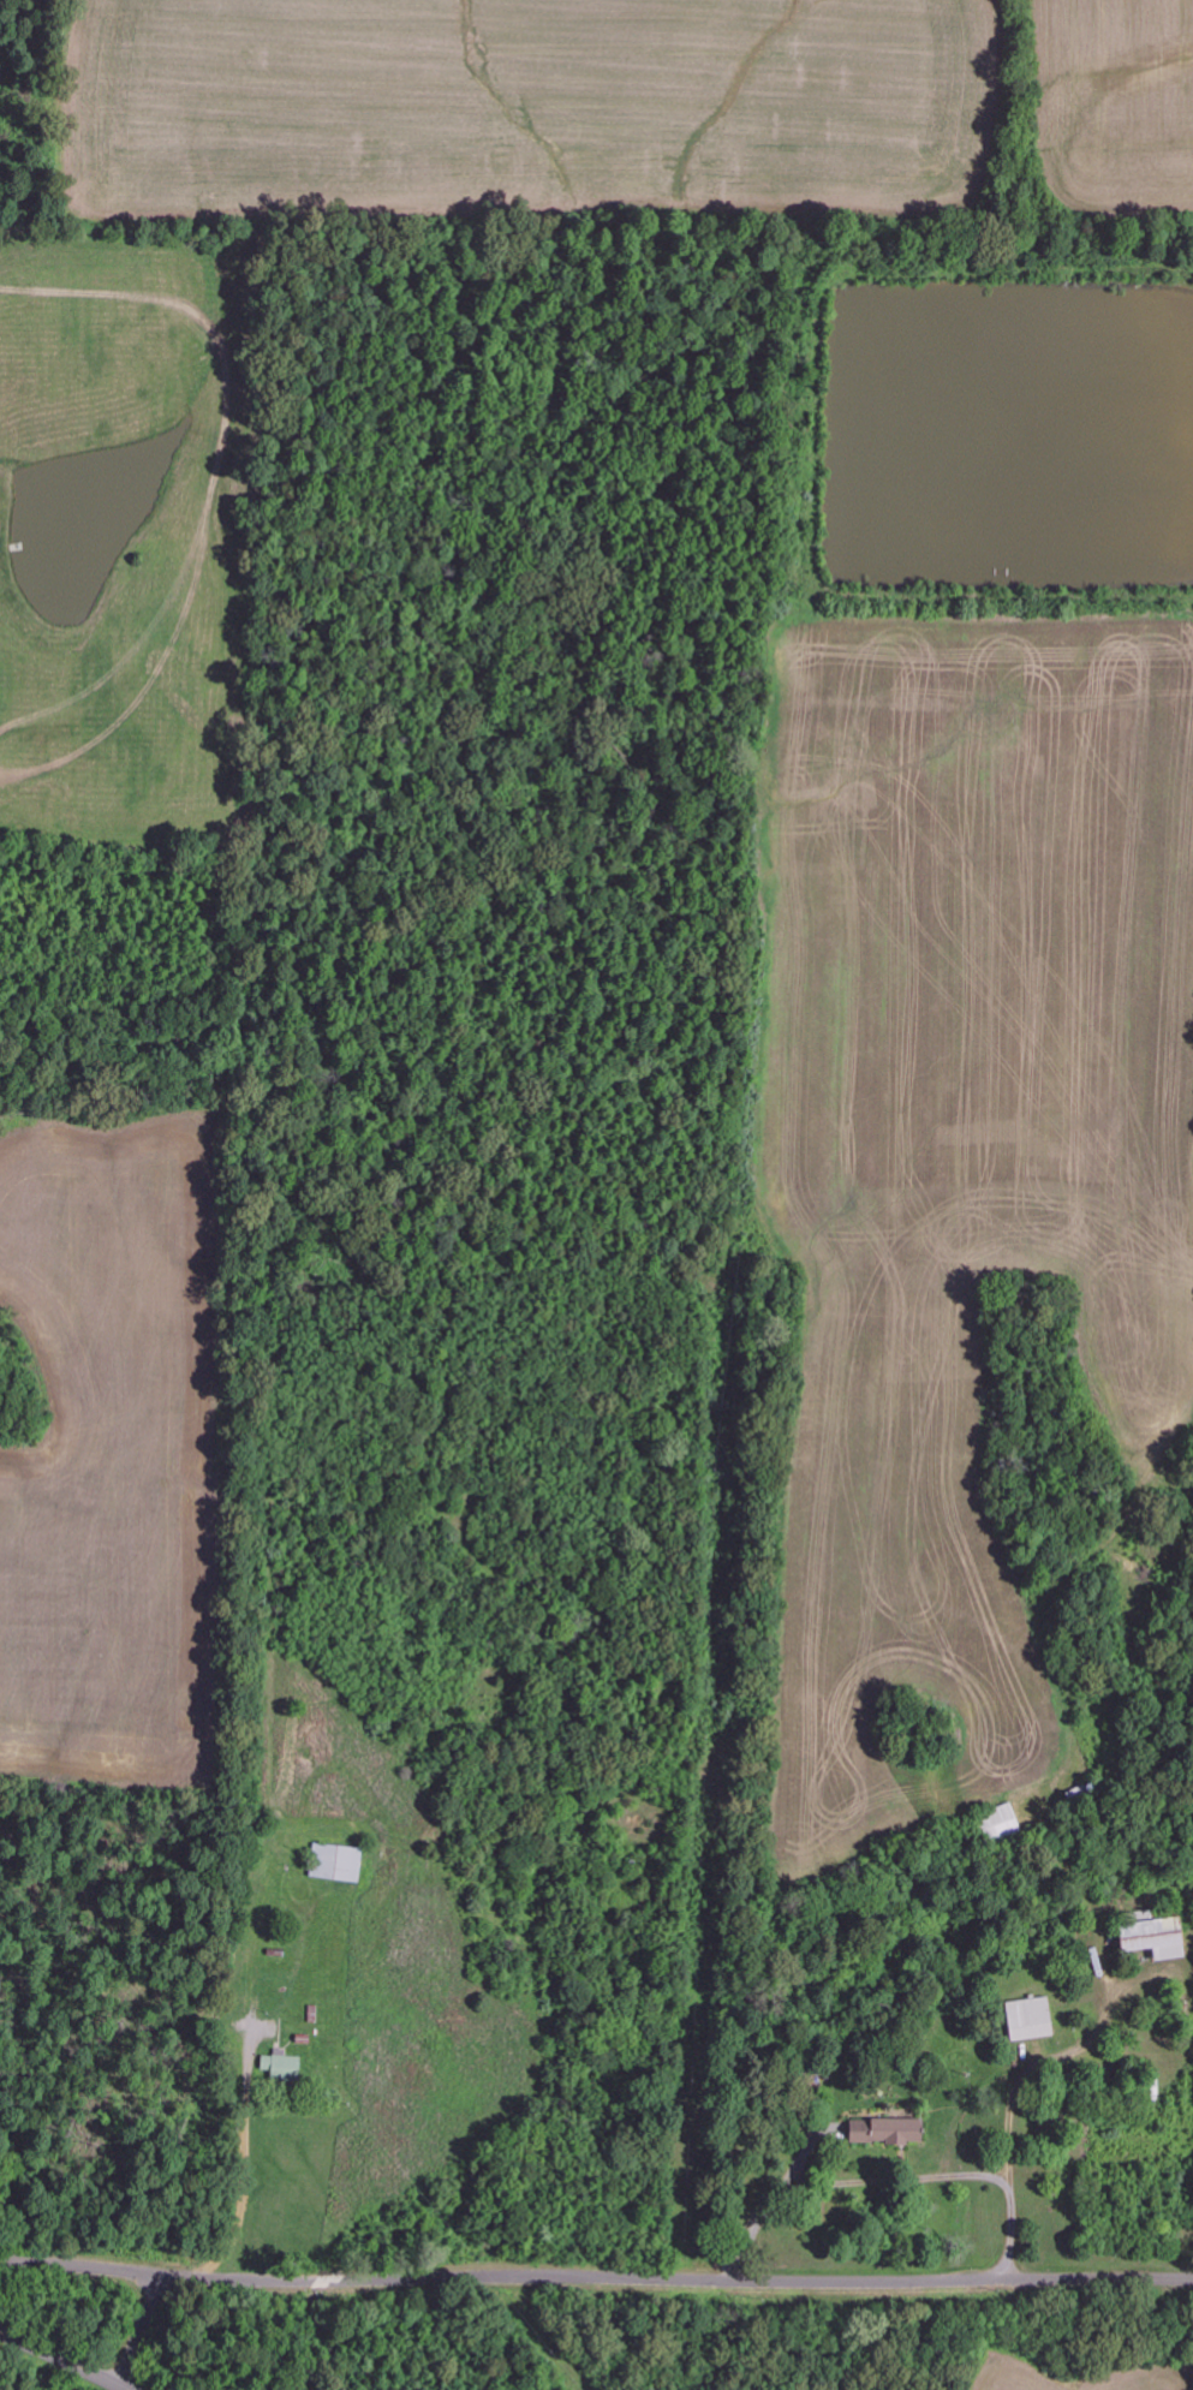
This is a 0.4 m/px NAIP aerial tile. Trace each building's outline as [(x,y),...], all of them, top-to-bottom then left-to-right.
[(1054,2036),(1050,1997),(1007,2001),(1011,2040),(1054,2036)] [(287,2055),(287,2049),(275,2049),(275,2056),(262,2055),(262,2070),(273,2070),(272,2081),(302,2082),(303,2056),(287,2055)] [(928,2119),(854,2119),(854,2142),(911,2143),(911,2138),(928,2138),(928,2119)]
